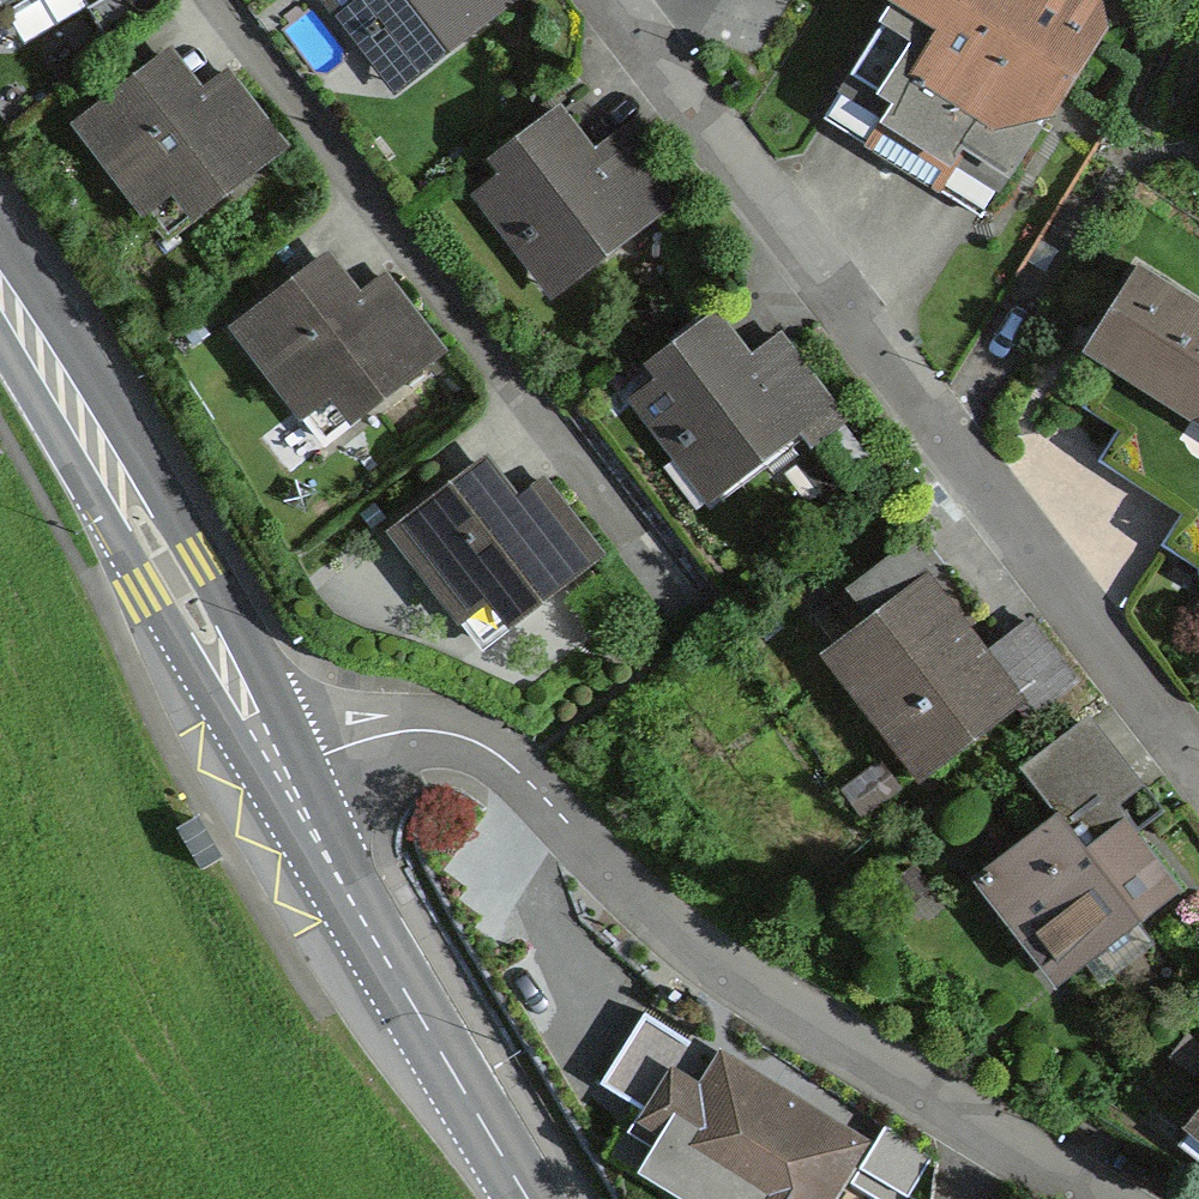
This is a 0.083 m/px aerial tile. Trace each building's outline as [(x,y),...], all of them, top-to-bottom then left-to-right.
[(6,68),(123,0),(0,0),(0,58),(6,68)] [(396,97),(518,0),(319,0),(396,97)] [(903,10),(1061,102),(1115,10),(1097,0),(909,0),(903,10)] [(988,224),(1061,102),(903,10),(831,131),(988,224)] [(146,267),(276,170),(300,152),(237,67),(189,102),(159,61),(51,140),(146,267)] [(446,183),(457,198),(548,316),(679,215),(611,128),(569,160),(534,115),(446,183)] [(286,448),(437,351),(386,272),(353,293),(331,259),(213,335),(286,448)] [(1139,265),(1084,351),(1198,426),(1198,303),(1139,265)] [(697,518),(831,416),(763,326),(723,356),(688,310),(593,381),(697,518)] [(441,657),(593,558),(535,470),(502,492),(477,453),(358,531),(441,657)] [(891,788),(1003,708),(908,575),(796,656),(891,788)] [(1198,895),(1124,794),(1144,780),(1093,710),(1001,777),(1026,811),(943,871),(1043,1007),(1198,895)] [(704,1051),(679,1093),(639,1068),(608,1119),(649,1143),(627,1180),(659,1198),(839,1198),(868,1150),(704,1051)] [(1147,1128),(1198,1174),(1198,1068),(1147,1128)]
